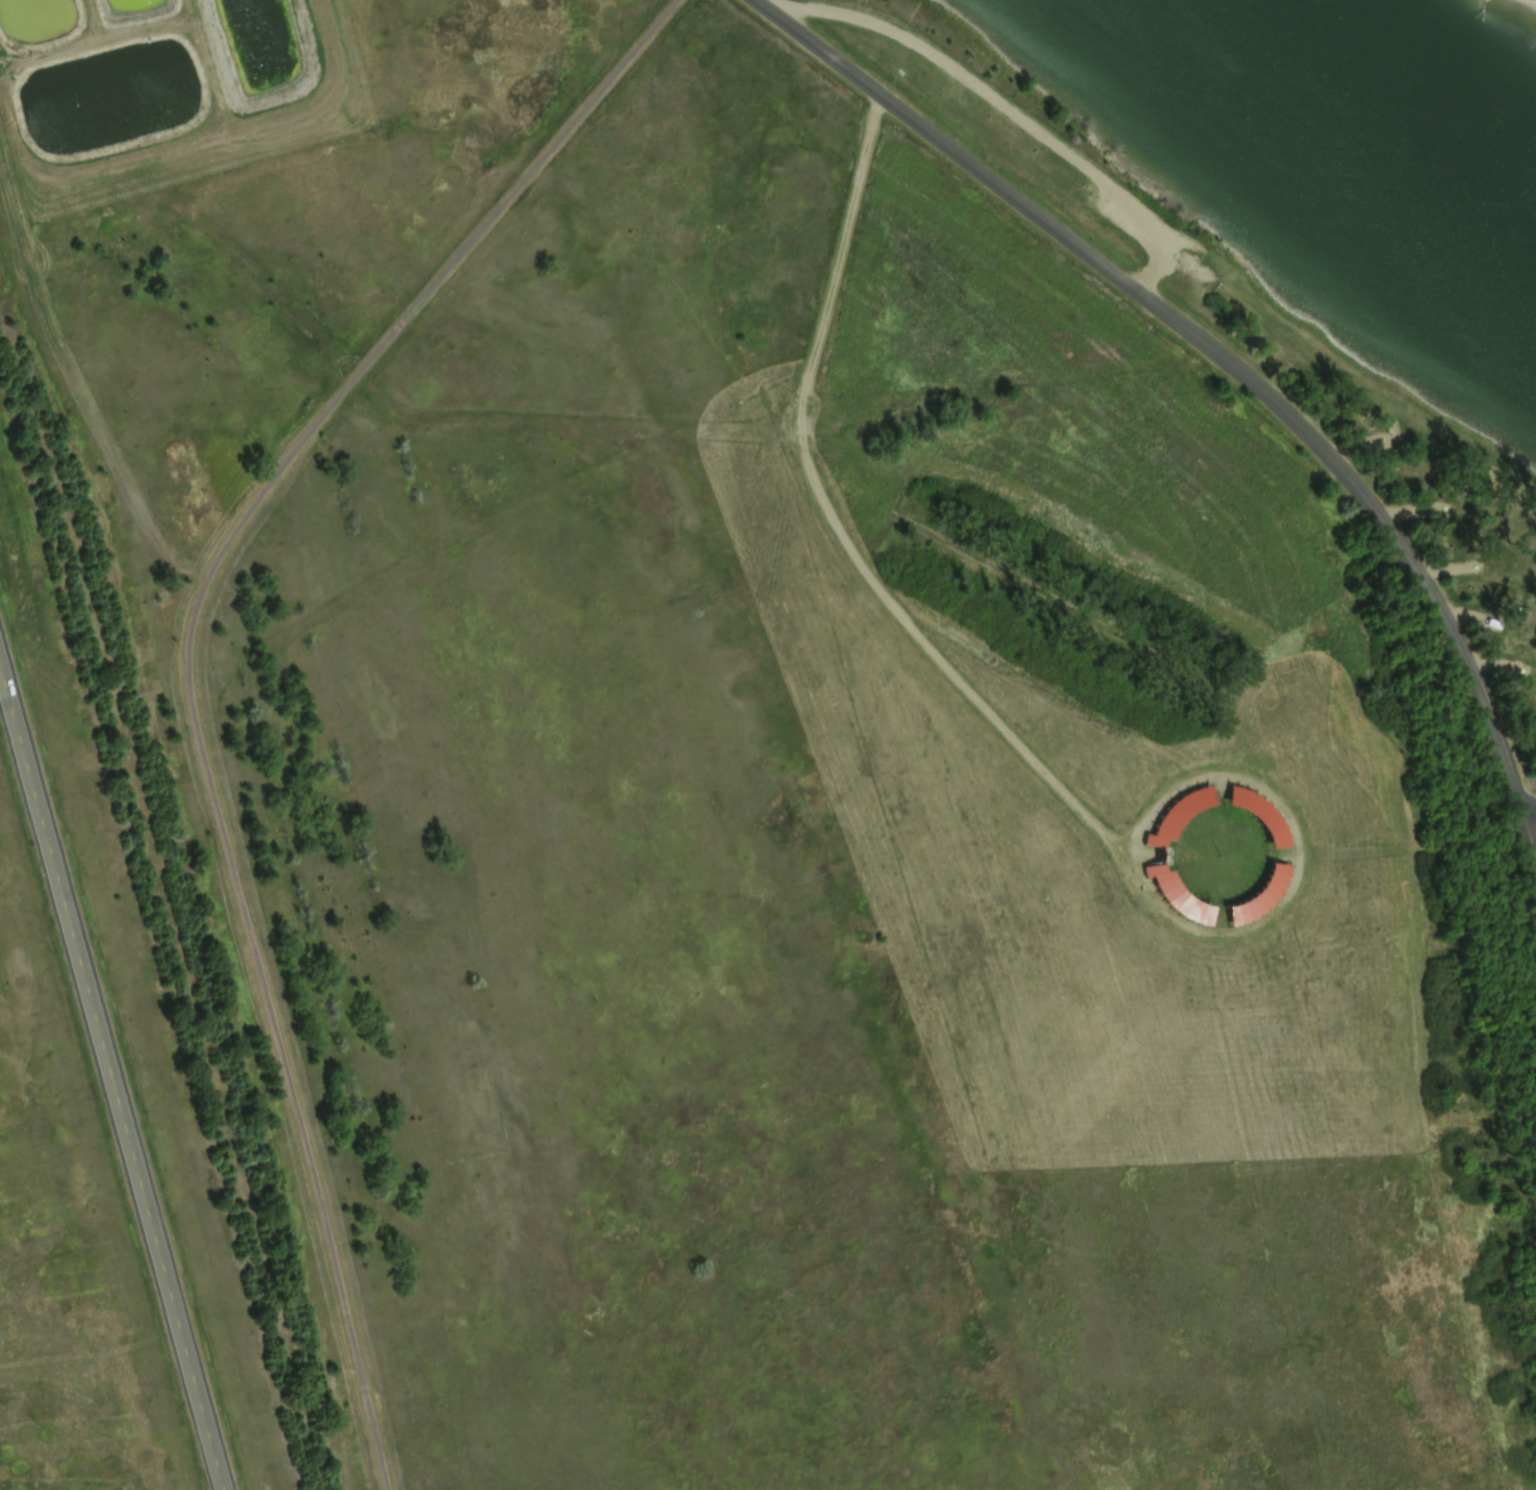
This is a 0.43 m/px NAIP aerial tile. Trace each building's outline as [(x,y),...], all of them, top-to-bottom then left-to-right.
[(1163,909),(1197,925),(1206,925),(1207,908),(1175,893),(1167,873),(1162,871),(1162,860),(1158,858),(1159,844),(1166,841),(1178,816),(1210,804),(1203,786),(1166,800),(1150,833),(1141,837),(1141,846),(1148,846),(1154,849),(1154,863),(1141,868),(1141,877),(1151,877),(1163,909)]
